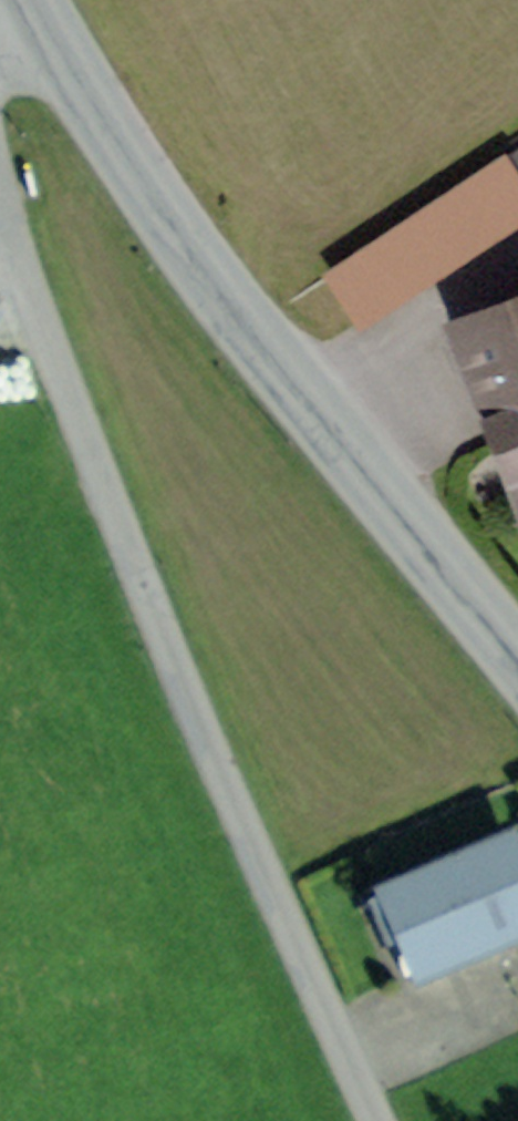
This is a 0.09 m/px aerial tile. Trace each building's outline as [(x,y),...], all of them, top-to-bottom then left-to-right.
[(517,218),(517,187),(501,162),(335,272),(366,319),(517,218)] [(471,376),(486,369),(517,449),(517,311),(455,336),(471,376)] [(389,893),(425,978),(517,938),(517,852),(513,840),(389,893)]
